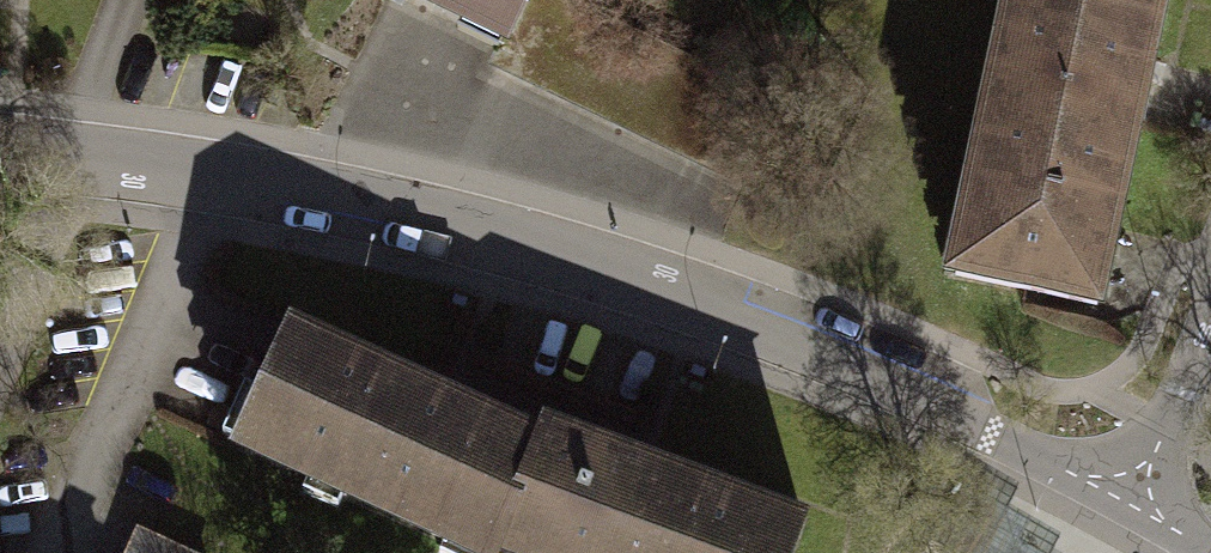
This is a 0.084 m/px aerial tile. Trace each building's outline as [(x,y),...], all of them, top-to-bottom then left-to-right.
[(505,48),(528,0),(403,0),(505,48)] [(938,290),(1118,327),(1185,0),(997,0),(938,290)] [(461,552),(505,552),(557,422),(287,316),(229,462),(461,552)] [(557,422),(505,552),(799,552),(812,522),(557,422)]
